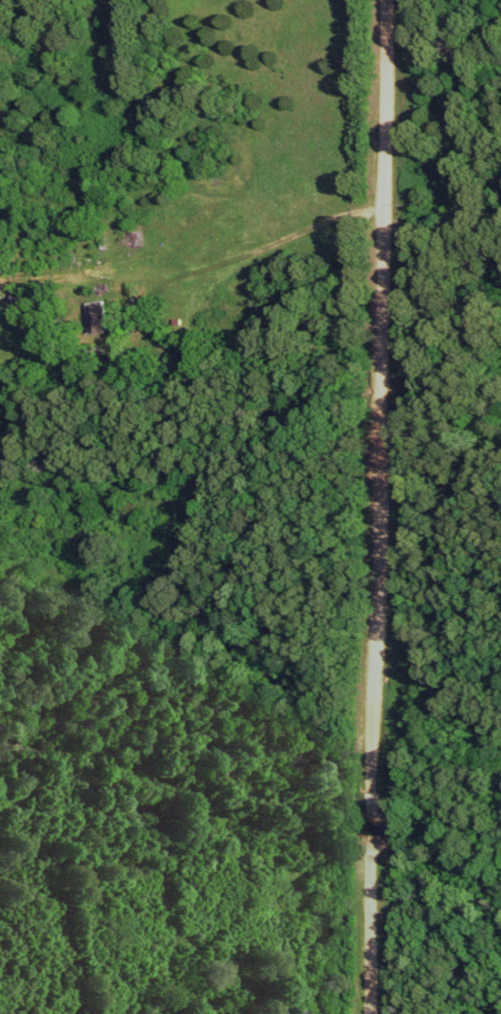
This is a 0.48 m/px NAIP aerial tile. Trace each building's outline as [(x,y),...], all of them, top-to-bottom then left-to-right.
[(125,252),(140,252),(140,237),(125,237),(125,252)] [(86,310),(85,337),(102,337),(103,311),(86,310)]
